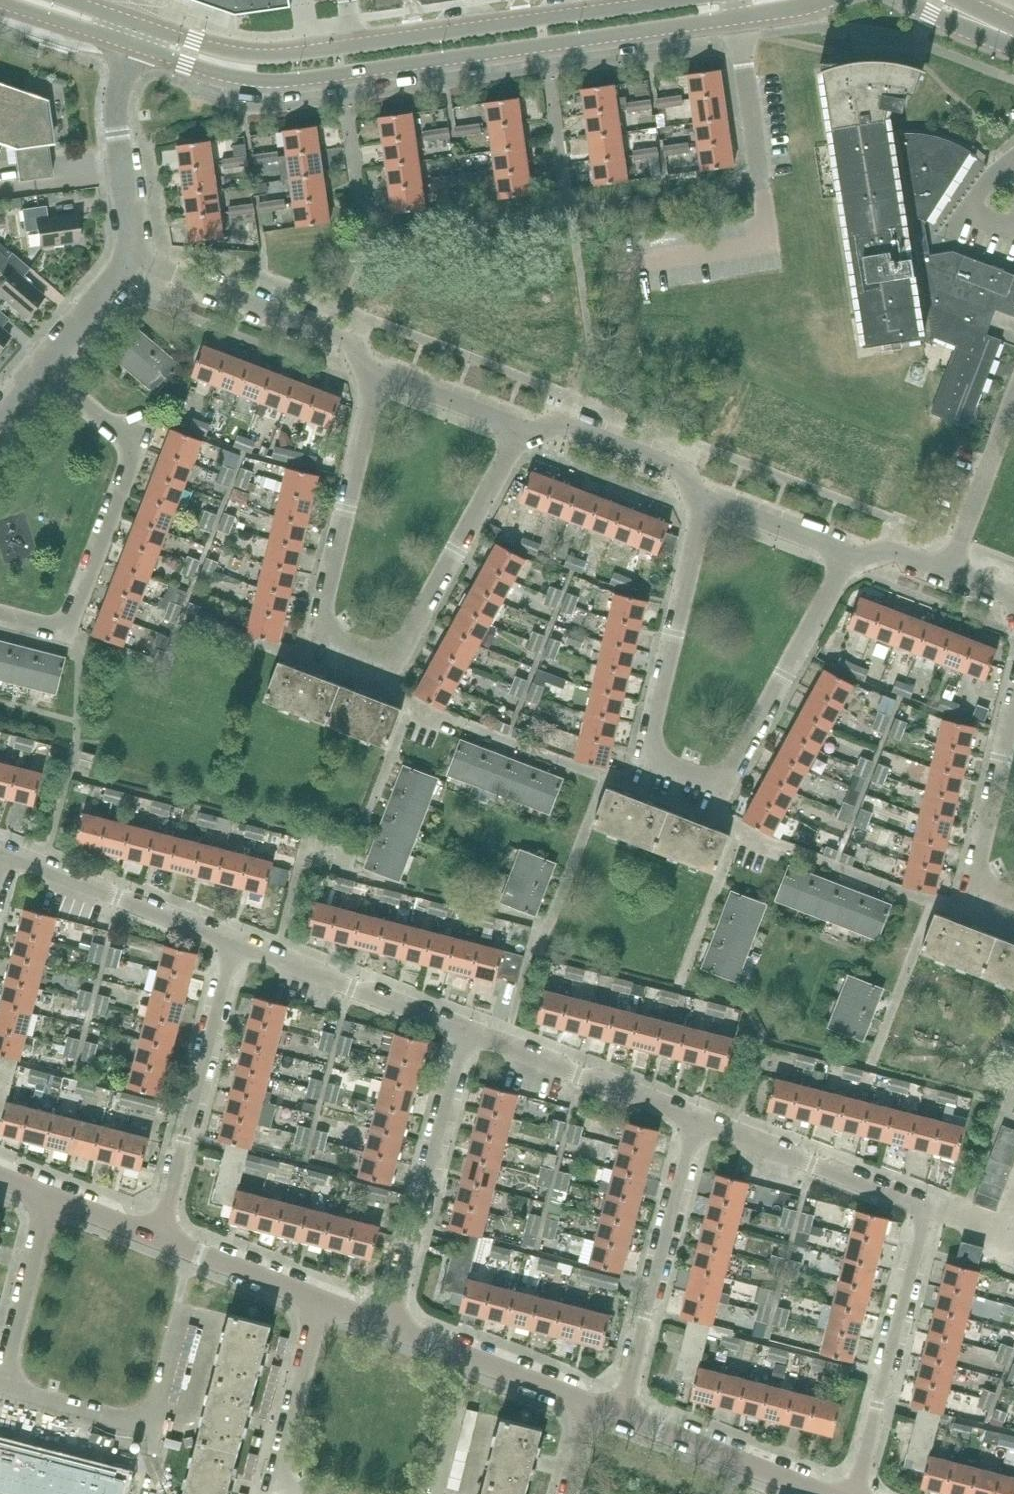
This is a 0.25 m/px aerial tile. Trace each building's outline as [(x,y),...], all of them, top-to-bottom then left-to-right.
[(236,14),(291,7),(290,0),(194,0),(236,14)] [(900,67),(877,65),(854,67),(827,73),(835,129),(834,129),(834,128),(832,128),(832,130),(833,130),(836,144),(834,144),(835,145),(836,145),(838,159),(837,159),(837,160),(838,160),(840,174),(839,174),(839,175),(841,175),(843,190),(842,190),(842,191),(843,191),(844,198),(845,199),(846,205),(844,206),(845,207),(846,207),(848,220),(847,221),(847,222),(848,222),(850,236),(849,236),(849,238),(850,237),(852,252),(852,253),(853,253),(855,267),(854,267),(854,268),(855,268),(857,282),(856,283),(856,284),(857,284),(860,305),(861,305),(862,313),(861,313),(861,314),(862,314),(864,329),(863,329),(863,330),(865,330),(867,343),(865,343),(866,344),(867,344),(867,345),(891,341),(893,353),(895,353),(893,341),(937,334),(961,344),(934,414),(969,427),(969,426),(968,426),(1000,341),(1002,342),(1002,340),(987,334),(996,310),(1013,317),(1013,274),(953,251),(953,250),(926,255),(924,242),(928,241),(925,228),(921,225),(925,220),(927,222),(928,219),(926,218),(933,207),(936,208),(937,206),(935,204),(942,193),(944,194),(946,192),(944,191),(951,179),(953,181),(954,179),(952,177),(960,166),(962,167),(963,165),(961,163),(970,151),(963,146),(950,140),(936,136),(922,133),(907,133),(890,134),(888,121),(889,121),(888,120),(888,118),(889,109),(904,111),(906,98),(905,98),(905,97),(906,92),(907,87),(913,90),(919,73),(900,67)] [(724,95),(723,87),(721,70),(688,74),(692,99),(724,95)] [(636,96),(650,94),(648,81),(634,83),(636,96)] [(14,147),(19,181),(51,176),(47,143),(51,142),(46,101),(0,85),(0,142),(14,147)] [(586,113),(618,109),(615,85),(582,89),(586,113)] [(727,118),(725,96),(724,95),(692,99),(695,122),(727,118)] [(682,96),(670,97),(671,107),(683,105),(682,96)] [(659,108),(671,107),(670,97),(657,99),(659,108)] [(490,126),(522,122),(519,98),(486,103),(490,126)] [(639,101),(640,111),(653,109),(651,100),(639,101)] [(640,111),(639,101),(627,103),(628,112),(640,111)] [(589,137),(621,133),(618,109),(586,113),(589,137)] [(383,141),(416,137),(413,113),(380,117),(383,141)] [(731,142),(730,134),(727,118),(695,122),(698,146),(731,142)] [(493,150),(526,146),(522,122),(490,126),(493,150)] [(481,127),(480,123),(455,126),(455,127),(468,126),(469,134),(481,132),(481,127)] [(288,155),(320,150),(317,126),(284,131),(288,155)] [(457,136),(469,134),(468,126),(455,127),(457,136)] [(437,130),(449,128),(449,127),(425,131),(426,140),(438,138),(437,130)] [(437,130),(438,138),(450,137),(449,128),(437,130)] [(592,161),(625,156),(621,133),(589,137),(592,161)] [(387,164),(419,160),(416,137),(383,141),(387,164)] [(181,170),(214,165),(211,141),(178,145),(181,170)] [(734,166),(731,144),(731,142),(698,146),(702,171),(734,166)] [(676,144),(678,153),(690,152),(688,143),(676,144)] [(678,153),(676,144),(664,146),(664,151),(665,155),(672,154),(678,153)] [(496,173),(529,169),(526,146),(493,150),(496,173)] [(236,157),(247,156),(246,147),(235,148),(236,157)] [(658,147),(645,148),(647,158),(659,156),(658,147)] [(634,159),(647,158),(645,148),(633,150),(634,159)] [(291,178),(324,174),(320,150),(288,155),(291,178)] [(278,151),(266,153),(267,162),(279,161),(278,151)] [(255,164),(267,162),(266,153),(253,155),(255,164)] [(236,167),(249,165),(247,156),(236,157),(235,158),(236,167)] [(628,181),(628,180),(625,156),(592,161),(596,185),(628,181)] [(236,167),(235,158),(222,159),(224,169),(236,167)] [(390,188),(423,183),(419,160),(387,164),(390,188)] [(185,193),(217,189),(214,165),(181,170),(185,193)] [(500,199),(532,194),(529,169),(496,173),(500,199)] [(487,175),(488,175),(487,170),(462,173),(463,183),(476,181),(474,173),(487,171),(487,175)] [(488,179),(488,175),(487,175),(487,171),(474,173),(476,181),(488,179)] [(294,202),(327,198),(324,174),(291,178),(294,202)] [(443,177),(445,185),(457,183),(456,174),(431,178),(431,179),(443,177)] [(432,187),(445,185),(443,177),(431,179),(432,187)] [(426,209),(423,183),(390,188),(394,214),(426,209)] [(188,217),(221,212),(217,189),(185,193),(188,217)] [(6,209),(21,206),(20,198),(4,200),(6,209)] [(272,201),(285,199),(285,198),(260,202),(262,211),(274,209),(272,201)] [(298,226),(330,222),(327,198),(294,202),(298,226)] [(272,201),(274,209),(286,207),(285,199),(272,201)] [(255,208),(254,202),(229,206),(229,207),(242,205),(243,214),(255,212),(255,208)] [(231,215),(243,214),(242,205),(229,207),(231,215)] [(76,214),(47,218),(45,206),(22,209),(25,232),(38,230),(40,247),(80,242),(76,214)] [(192,242),(224,237),(221,212),(188,217),(192,242)] [(260,252),(259,247),(259,235),(247,237),(246,251),(260,252)] [(6,259),(0,254),(0,272),(7,278),(0,286),(0,296),(25,318),(44,296),(22,277),(30,268),(12,253),(6,259)] [(10,336),(0,327),(0,347),(10,336)] [(148,339),(149,338),(138,330),(115,357),(116,358),(117,356),(126,364),(124,365),(136,375),(160,347),(159,347),(158,348),(148,339)] [(216,385),(228,354),(204,345),(198,361),(193,376),(216,385)] [(168,356),(169,355),(160,347),(136,375),(137,376),(138,374),(146,381),(145,383),(157,393),(181,365),(180,364),(179,365),(168,356)] [(239,394),(250,363),(228,354),(216,385),(239,394)] [(262,402),(274,372),(250,363),(239,394),(262,402)] [(285,411),(296,380),(274,372),(262,402),(285,411)] [(307,420),(319,389),(296,380),(285,411),(307,420)] [(330,428),(342,398),(319,389),(307,420),(330,428)] [(198,432),(202,421),(193,417),(189,429),(198,432)] [(202,421),(198,432),(207,435),(211,424),(202,421)] [(194,463),(203,440),(172,429),(164,452),(194,463)] [(243,449),(247,438),(239,435),(234,446),(243,449)] [(247,438),(243,449),(252,452),(257,441),(247,438)] [(283,460),(286,448),(276,446),(274,457),(283,460)] [(295,451),(295,450),(286,448),(283,460),(292,462),(295,451)] [(295,451),(292,462),(302,464),(305,453),(295,450),(295,451)] [(185,486),(194,463),(164,452),(155,475),(185,486)] [(315,467),(318,456),(306,453),(304,464),(315,467)] [(220,474),(232,478),(235,469),(223,465),(220,474)] [(239,476),(251,481),(254,472),(243,468),(242,469),(239,476)] [(319,475),(292,469),(288,468),(282,492),(314,500),(319,475)] [(544,511),(555,480),(532,471),(521,502),(544,511)] [(228,487),(232,478),(220,474),(217,483),(228,487)] [(176,509),(185,486),(155,475),(146,497),(176,509)] [(247,490),(251,481),(239,476),(236,486),(247,490)] [(566,519),(578,489),(555,480),(544,511),(566,519)] [(589,528),(601,497),(578,489),(566,519),(589,528)] [(308,523),(314,500),(282,492),(276,516),(308,523)] [(168,532),(176,509),(146,497),(137,520),(168,532)] [(612,537),(624,506),(601,497),(589,528),(612,537)] [(253,516),(256,508),(231,499),(225,513),(231,515),(233,509),(253,516)] [(634,545),(646,515),(624,506),(612,537),(634,545)] [(203,519),(214,523),(218,514),(206,510),(203,519)] [(222,521),(233,526),(236,517),(231,515),(225,513),(222,521)] [(658,554),(670,524),(646,515),(634,545),(658,554)] [(302,547),(308,523),(276,516),(271,539),(302,547)] [(211,532),(214,523),(203,519),(199,528),(211,532)] [(159,554),(168,532),(137,520),(129,543),(159,554)] [(229,535),(233,526),(222,521),(218,531),(229,535)] [(527,552),(531,541),(522,538),(518,548),(527,552)] [(297,571),(302,547),(271,539),(265,563),(297,571)] [(531,541),(527,552),(536,555),(540,544),(531,541)] [(150,577),(159,554),(129,543),(120,566),(150,577)] [(514,581),(526,559),(498,544),(486,566),(514,581)] [(573,569),(577,558),(568,555),(564,566),(573,569)] [(185,565),(197,569),(200,560),(189,556),(185,565)] [(204,566),(215,571),(219,562),(208,558),(204,566)] [(577,558),(573,569),(582,572),(586,561),(577,558)] [(291,595),(297,571),(265,563),(259,587),(291,595)] [(193,578),(197,569),(185,565),(182,574),(193,578)] [(142,600),(150,577),(120,566),(111,588),(142,600)] [(212,580),(215,571),(204,566),(201,576),(212,580)] [(503,603),(514,581),(486,566),(474,587),(503,603)] [(619,586),(623,575),(614,572),(610,583),(619,586)] [(623,575),(619,586),(628,590),(632,578),(623,575)] [(183,606),(188,592),(177,587),(172,601),(183,606)] [(285,618),(291,595),(259,587),(254,611),(285,618)] [(491,624),(503,603),(474,587),(462,608),(491,624)] [(549,595),(560,599),(564,591),(553,587),(549,595)] [(133,622),(142,600),(111,588),(103,611),(133,622)] [(566,602),(577,606),(580,597),(569,593),(566,602)] [(642,625),(647,601),(615,594),(610,618),(642,625)] [(557,609),(560,599),(549,595),(546,605),(557,609)] [(872,636),(884,606),(860,597),(849,627),(872,636)] [(168,610),(179,614),(183,606),(172,601),(168,610)] [(201,607),(191,603),(190,602),(187,611),(198,616),(201,607)] [(573,616),(577,606),(566,602),(562,611),(573,616)] [(895,645),(907,615),(884,606),(872,636),(895,645)] [(480,645),(491,624),(462,608),(451,630),(480,645)] [(176,624),(179,614),(168,610),(165,619),(176,624)] [(124,646),(133,622),(103,611),(94,634),(124,646)] [(280,642),(285,618),(254,611),(248,635),(280,642)] [(918,654),(929,623),(907,615),(895,645),(918,654)] [(636,649),(642,625),(610,618),(604,642),(636,649)] [(191,631),(194,624),(187,621),(185,628),(188,629),(191,631)] [(940,662),(952,632),(929,623),(918,654),(940,662)] [(468,667),(480,645),(451,630),(439,651),(468,667)] [(532,640),(543,644),(546,636),(535,631),(532,640)] [(963,671),(974,640),(952,632),(940,662),(963,671)] [(549,647),(559,651),(563,642),(552,638),(549,647)] [(539,654),(543,644),(532,640),(528,649),(539,654)] [(986,680),(998,649),(974,640),(963,671),(986,680)] [(630,673),(636,649),(604,642),(598,665),(630,673)] [(3,680),(12,646),(0,643),(0,679),(3,680)] [(25,649),(25,648),(12,644),(12,646),(3,680),(4,680),(5,678),(15,680),(14,683),(29,686),(38,652),(25,649)] [(161,660),(165,651),(154,647),(150,656),(161,660)] [(556,660),(559,651),(549,647),(545,656),(556,660)] [(51,654),(44,652),(38,651),(38,652),(29,686),(30,687),(31,684),(41,687),(40,689),(56,693),(65,658),(64,658),(64,659),(51,656),(51,654)] [(456,688),(468,667),(439,651),(427,672),(456,688)] [(857,678),(861,667),(853,664),(842,657),(836,668),(848,675),(857,678)] [(265,701),(322,722),(338,684),(316,675),(317,671),(308,667),(307,671),(280,661),(265,701)] [(625,696),(630,673),(598,665),(593,689),(625,696)] [(861,667),(857,678),(866,681),(870,670),(861,667)] [(545,687),(551,673),(539,668),(534,683),(545,687)] [(842,707),(854,685),(826,669),(814,691),(842,707)] [(444,710),(456,688),(427,672),(416,694),(444,710)] [(514,685),(525,689),(529,680),(518,676),(514,685)] [(903,695),(907,684),(898,681),(894,692),(903,695)] [(531,691),(542,695),(545,687),(534,683),(531,691)] [(367,695),(338,684),(322,722),(388,748),(403,708),(376,698),(378,694),(368,690),(367,695)] [(907,684),(903,695),(912,698),(916,688),(907,684)] [(952,702),(953,701),(957,687),(948,684),(943,698),(952,702)] [(521,699),(525,689),(514,685),(510,694),(521,699)] [(619,720),(625,696),(593,689),(587,713),(619,720)] [(538,705),(542,695),(531,691),(527,701),(538,705)] [(831,728),(842,707),(814,691),(802,713),(831,728)] [(948,712),(952,702),(943,698),(939,709),(948,712)] [(952,702),(948,712),(957,716),(961,705),(952,702)] [(877,721),(888,725),(891,716),(880,712),(877,721)] [(613,744),(619,720),(587,713),(582,736),(613,744)] [(819,749),(831,728),(802,713),(791,734),(819,749)] [(893,727),(905,731),(908,722),(897,718),(893,727)] [(970,751),(975,727),(944,719),(938,743),(970,751)] [(507,734),(511,725),(500,720),(496,730),(507,734)] [(884,734),(888,725),(877,721),(873,730),(884,734)] [(528,731),(518,727),(517,727),(513,736),(524,740),(528,731)] [(901,741),(905,731),(893,727),(890,736),(901,741)] [(808,771),(819,749),(791,734),(779,755),(808,771)] [(23,749),(26,738),(17,736),(14,747),(23,749)] [(608,768),(613,744),(582,736),(576,760),(608,768)] [(26,738),(23,749),(33,752),(36,740),(26,738)] [(473,746),(474,745),(462,740),(449,774),(450,775),(451,772),(461,776),(460,778),(475,784),(488,750),(486,749),(486,751),(473,746)] [(964,774),(970,751),(938,743),(932,767),(964,774)] [(498,756),(499,754),(488,750),(475,784),(476,782),(485,785),(484,788),(499,794),(512,759),(511,759),(511,761),(498,756)] [(92,769),(96,755),(83,751),(79,766),(92,769)] [(796,792),(808,771),(779,755),(767,777),(796,792)] [(859,766),(871,770),(874,761),(863,757),(859,766)] [(523,765),(524,764),(512,759),(499,794),(500,794),(501,791),(511,795),(510,798),(524,803),(537,769),(536,768),(536,770),(523,765)] [(19,767),(0,763),(0,796),(11,799),(19,767)] [(876,772),(887,776),(891,767),(880,763),(876,772)] [(433,795),(439,779),(404,766),(403,768),(405,768),(400,780),(399,780),(395,791),(429,804),(427,803),(430,794),(433,795)] [(867,779),(871,770),(859,766),(856,775),(867,779)] [(35,805),(43,774),(19,767),(11,799),(35,805)] [(958,798),(964,774),(932,767),(927,791),(958,798)] [(548,775),(549,773),(537,769),(524,803),(525,803),(526,800),(536,804),(534,807),(550,813),(563,779),(561,778),(561,780),(548,775)] [(884,786),(887,776),(876,772),(873,781),(884,786)] [(851,788),(861,792),(867,779),(856,775),(851,788)] [(784,814),(796,792),(767,777),(756,798),(784,814)] [(653,849),(669,810),(644,801),(646,796),(636,793),(635,797),(608,787),(593,826),(653,849)] [(113,802),(116,790),(106,788),(103,800),(113,802)] [(856,806),(861,792),(851,788),(846,802),(856,806)] [(116,790),(113,802),(122,805),(125,793),(116,790)] [(423,820),(429,804),(395,791),(394,792),(396,793),(391,805),(389,805),(385,816),(419,829),(420,829),(417,828),(421,819),(423,820)] [(953,822),(958,798),(927,791),(921,814),(953,822)] [(883,810),(886,801),(866,794),(861,808),(862,808),(873,813),(875,807),(883,810)] [(773,836),(784,814),(756,798),(744,820),(773,836)] [(160,814),(163,802),(153,800),(150,812),(160,814)] [(163,802),(160,814),(169,817),(172,805),(163,802)] [(842,811),(853,815),(857,806),(856,806),(846,802),(842,811)] [(859,817),(870,822),(873,813),(862,808),(859,817)] [(695,820),(669,810),(653,849),(716,873),(731,834),(704,824),(706,820),(697,816),(695,820)] [(850,824),(853,815),(842,811),(839,820),(850,824)] [(207,826),(210,815),(201,812),(198,824),(207,826)] [(100,851),(108,819),(84,813),(76,845),(100,851)] [(947,845),(953,822),(921,814),(915,838),(947,845)] [(210,815),(207,826),(216,829),(219,817),(210,815)] [(414,845),(419,829),(385,816),(385,817),(386,818),(381,830),(380,830),(375,842),(410,855),(410,854),(407,853),(411,844),(414,845)] [(866,831),(870,822),(859,817),(855,826),(866,831)] [(124,857),(132,825),(108,819),(100,851),(124,857)] [(254,838),(257,827),(248,824),(245,836),(254,838)] [(147,863),(155,832),(132,825),(124,857),(147,863)] [(257,827),(254,838),(263,841),(266,829),(257,827)] [(171,869),(179,838),(155,832),(147,863),(171,869)] [(195,875),(203,844),(179,838),(171,869),(195,875)] [(941,869),(947,845),(915,838),(909,862),(941,869)] [(404,870),(410,855),(375,842),(377,843),(372,855),(370,855),(366,867),(400,880),(401,879),(398,878),(402,869),(404,870)] [(218,881),(226,850),(203,844),(195,875),(218,881)] [(840,851),(839,850),(828,846),(825,856),(836,860),(840,851)] [(241,887),(249,856),(226,850),(218,881),(241,887)] [(555,863),(521,850),(521,852),(524,853),(521,862),(517,861),(512,875),(546,889),(546,888),(544,887),(549,874),(551,875),(555,863)] [(856,857),(845,853),(841,862),(853,866),(856,857)] [(265,894),(274,862),(249,856),(241,887),(265,894)] [(936,893),(941,869),(909,862),(904,886),(936,893)] [(801,872),(802,870),(790,865),(777,900),(778,900),(779,897),(788,901),(787,904),(802,909),(815,875),(814,875),(814,877),(801,872)] [(541,900),(546,889),(512,875),(511,876),(514,878),(511,887),(508,886),(502,901),(536,914),(537,913),(535,912),(540,900),(541,900)] [(826,881),(827,880),(815,875),(802,909),(803,910),(804,907),(814,911),(812,914),(827,919),(840,885),(839,885),(839,886),(826,881)] [(344,890),(347,879),(337,876),(334,888),(344,890)] [(347,879),(344,890),(353,893),(356,881),(347,879)] [(851,891),(852,890),(840,885),(827,919),(828,920),(829,917),(839,920),(838,923),(852,929),(865,895),(865,894),(864,896),(851,891)] [(391,902),(394,891),(384,888),(382,900),(391,902)] [(394,891),(391,902),(400,905),(403,893),(394,891)] [(760,920),(766,904),(732,891),(732,893),(733,894),(728,907),(726,907),(722,917),(757,930),(757,929),(754,928),(758,919),(760,920)] [(876,901),(877,899),(865,895),(852,929),(853,929),(854,926),(864,930),(862,933),(878,939),(891,905),(889,904),(889,906),(876,901)] [(438,914),(441,903),(431,901),(429,912),(438,914)] [(339,908),(315,902),(314,902),(306,933),(331,939),(339,908)] [(441,903),(438,914),(447,917),(450,905),(441,903)] [(355,945),(363,914),(339,908),(331,939),(355,945)] [(57,917),(41,913),(25,909),(19,934),(44,940),(51,942),(57,917)] [(485,926),(488,915),(479,913),(476,924),(485,926)] [(982,976),(997,936),(972,927),(974,923),(964,919),(963,923),(936,913),(921,952),(982,976)] [(378,952),(386,920),(363,914),(355,945),(378,952)] [(488,915),(485,926),(495,929),(497,917),(488,915)] [(751,945),(757,930),(722,917),(722,918),(724,919),(719,932),(717,931),(713,942),(747,955),(747,954),(744,953),(748,944),(751,945)] [(402,958),(410,926),(386,920),(378,952),(402,958)] [(425,964),(434,932),(410,926),(402,958),(425,964)] [(472,976),(481,944),(467,940),(469,929),(460,927),(457,938),(449,970),(472,976)] [(449,970),(457,938),(434,932),(425,964),(449,970)] [(51,942),(44,940),(19,934),(13,957),(44,965),(45,965),(51,942)] [(997,936),(982,976),(1013,988),(1013,942),(997,936)] [(91,952),(102,954),(105,945),(93,942),(91,952)] [(741,970),(747,955),(713,942),(712,943),(714,944),(709,957),(707,956),(703,968),(737,981),(738,980),(735,979),(738,969),(741,970)] [(496,982),(504,950),(481,944),(472,976),(496,982)] [(191,977),(198,953),(166,945),(160,969),(191,977)] [(108,956),(120,959),(122,950),(111,946),(108,956)] [(100,964),(102,954),(91,952),(88,961),(100,964)] [(117,969),(120,959),(108,956),(106,966),(117,969)] [(45,965),(44,965),(13,957),(7,980),(39,989),(45,965)] [(574,979),(577,967),(568,965),(565,976),(574,979)] [(577,967),(574,979),(584,981),(586,970),(577,967)] [(185,1000),(191,977),(160,969),(154,992),(185,1000)] [(878,1001),(883,989),(849,976),(848,977),(851,978),(848,987),(845,986),(839,1001),(873,1014),(874,1014),(872,1013),(877,1001),(878,1001)] [(621,991),(624,979),(615,977),(612,988),(621,991)] [(624,979),(621,991),(631,993),(634,982),(624,979)] [(33,1012),(39,989),(7,980),(1,1004),(33,1012)] [(79,999),(91,1002),(93,993),(82,989),(79,999)] [(669,1003),(671,991),(662,989),(659,1000),(669,1003)] [(570,996),(546,990),(545,990),(537,1022),(562,1028),(570,996)] [(671,991),(669,1003),(678,1005),(681,994),(671,991)] [(179,1024),(185,1000),(154,992),(148,1016),(179,1024)] [(97,1003),(108,1006),(111,997),(99,994),(97,1003)] [(585,1034),(593,1002),(570,996),(562,1028),(585,1034)] [(288,1005),(273,1002),(256,997),(250,1021),(282,1030),(288,1005)] [(88,1012),(91,1002),(79,999),(77,1008),(88,1012)] [(716,1015),(718,1004),(709,1001),(706,1013),(716,1015)] [(869,1026),(873,1014),(839,1001),(839,1002),(841,1003),(838,1012),(835,1011),(829,1027),(863,1040),(864,1038),(863,1038),(868,1026),(869,1026)] [(609,1040),(617,1008),(593,1002),(585,1034),(609,1040)] [(106,1016),(108,1006),(97,1003),(94,1013),(106,1016)] [(33,1012),(1,1004),(0,1007),(0,1029),(26,1036),(33,1012)] [(718,1004),(716,1015),(725,1017),(728,1006),(718,1004)] [(632,1046),(640,1014),(617,1008),(609,1040),(632,1046)] [(656,1052),(664,1020),(640,1014),(632,1046),(656,1052)] [(173,1047),(179,1024),(148,1016),(142,1039),(173,1047)] [(679,1058),(688,1026),(664,1020),(656,1052),(679,1058)] [(276,1053),(282,1030),(250,1021),(244,1045),(276,1053)] [(703,1064),(711,1032),(688,1026),(679,1058),(703,1064)] [(26,1036),(0,1029),(0,1054),(19,1059),(20,1059),(26,1036)] [(322,1040),(333,1043),(335,1034),(324,1031),(322,1040)] [(727,1070),(735,1038),(711,1032),(703,1064),(727,1070)] [(422,1065),(428,1042),(396,1033),(390,1057),(422,1065)] [(339,1044),(350,1047),(352,1038),(341,1035),(339,1044)] [(67,1046),(78,1049),(81,1040),(69,1037),(67,1046)] [(167,1071),(173,1047),(142,1039),(136,1063),(167,1071)] [(331,1053),(333,1043),(322,1040),(319,1050),(331,1053)] [(84,1050),(96,1053),(98,1044),(87,1041),(84,1050)] [(347,1057),(350,1047),(339,1044),(336,1054),(347,1057)] [(270,1077),(276,1053),(244,1045),(238,1068),(270,1077)] [(76,1058),(78,1049),(67,1046),(64,1055),(76,1058)] [(94,1063),(96,1053),(84,1050),(82,1060),(94,1063)] [(317,1068),(318,1057),(288,1052),(286,1062),(317,1068)] [(805,1067),(807,1056),(798,1053),(795,1064),(805,1067)] [(19,1059),(0,1054),(0,1068),(16,1072),(19,1059)] [(807,1056),(805,1067),(814,1069),(817,1058),(807,1056)] [(416,1089),(422,1065),(390,1057),(384,1081),(416,1089)] [(161,1096),(167,1071),(136,1063),(129,1088),(161,1096)] [(852,1079),(855,1068),(845,1065),(842,1076),(852,1079)] [(16,1072),(0,1068),(0,1117),(3,1117),(4,1118),(8,1102),(16,1072)] [(264,1100),(270,1077),(238,1068),(232,1092),(264,1100)] [(855,1068),(852,1079),(861,1081),(864,1070),(855,1068)] [(38,1083),(41,1071),(31,1069),(28,1080),(38,1083)] [(41,1071),(38,1083),(48,1085),(51,1074),(41,1071)] [(899,1091),(902,1080),(892,1077),(890,1089),(899,1091)] [(310,1087),(321,1090),(324,1081),(312,1078),(310,1087)] [(792,1116),(800,1084),(776,1078),(768,1110),(792,1116)] [(902,1080),(899,1091),(908,1093),(911,1082),(902,1080)] [(85,1095),(88,1083),(79,1081),(76,1093),(85,1095)] [(410,1113),(416,1089),(384,1081),(378,1104),(410,1113)] [(327,1092),(338,1095),(341,1085),(330,1082),(327,1092)] [(88,1083),(85,1095),(95,1097),(98,1086),(88,1083)] [(816,1122),(824,1091),(800,1084),(792,1116),(816,1122)] [(518,1094),(500,1089),(487,1086),(480,1110),(512,1118),(518,1094)] [(319,1100),(321,1090),(310,1087),(307,1097),(319,1100)] [(946,1103),(949,1092),(940,1090),(937,1101),(946,1103)] [(839,1128),(847,1097),(824,1091),(816,1122),(839,1128)] [(132,1107),(135,1096),(123,1092),(120,1104),(132,1107)] [(258,1124),(264,1100),(232,1092),(226,1116),(258,1124)] [(336,1104),(338,1095),(327,1092),(325,1101),(336,1104)] [(949,1092),(946,1103),(956,1105),(958,1094),(949,1092)] [(135,1096),(132,1107),(157,1113),(157,1112),(156,1112),(159,1103),(160,1103),(160,1102),(135,1096)] [(863,1135),(871,1103),(847,1097),(839,1128),(863,1135)] [(8,1102),(4,1118),(3,1117),(0,1129),(0,1134),(24,1140),(32,1108),(8,1102)] [(886,1140),(895,1109),(871,1103),(863,1135),(886,1140)] [(404,1136),(410,1113),(378,1104),(372,1128),(404,1136)] [(55,1114),(44,1111),(32,1108),(24,1140),(47,1146),(55,1114)] [(910,1147),(918,1115),(895,1109),(886,1140),(910,1147)] [(506,1141),(512,1118),(480,1110),(474,1133),(506,1141)] [(71,1152),(79,1120),(55,1114),(47,1146),(71,1152)] [(933,1153),(942,1121),(918,1115),(910,1147),(933,1153)] [(251,1148),(258,1124),(226,1116),(219,1140),(228,1142),(250,1148),(251,1148)] [(552,1128),(563,1131),(566,1122),(554,1119),(552,1128)] [(94,1158),(102,1126),(79,1120),(71,1152),(94,1158)] [(957,1159),(966,1127),(942,1121),(933,1153),(957,1159)] [(652,1154),(659,1130),(627,1122),(621,1146),(652,1154)] [(569,1133),(581,1136),(583,1126),(572,1123),(569,1133)] [(309,1137),(312,1127),(300,1124),(298,1134),(309,1137)] [(1003,1125),(999,1136),(1013,1142),(1013,1129),(1003,1125)] [(118,1164),(126,1132),(102,1126),(94,1158),(118,1164)] [(398,1160),(404,1136),(372,1128),(366,1152),(398,1160)] [(561,1141),(563,1131),(552,1128),(550,1138),(561,1141)] [(315,1139),(326,1142),(329,1132),(317,1129),(315,1139)] [(142,1170),(150,1138),(126,1132),(118,1164),(142,1170)] [(500,1165),(506,1141),(474,1133),(468,1157),(500,1165)] [(578,1145),(581,1136),(569,1133),(567,1142),(578,1145)] [(307,1147),(309,1137),(298,1134),(295,1144),(307,1147)] [(999,1136),(994,1147),(1013,1154),(1013,1142),(999,1136)] [(324,1151),(326,1142),(315,1139),(313,1148),(324,1151)] [(247,1160),(250,1148),(228,1142),(225,1154),(247,1160)] [(646,1178),(652,1154),(621,1146),(615,1169),(646,1178)] [(1013,1165),(1013,1154),(994,1147),(990,1158),(1013,1167),(1013,1165)] [(391,1184),(398,1160),(366,1152),(360,1176),(391,1184)] [(239,1190),(247,1160),(225,1154),(213,1200),(234,1206),(238,1190),(239,1190)] [(268,1171),(271,1160),(261,1157),(258,1168),(268,1171)] [(494,1188),(500,1165),(468,1157),(462,1180),(494,1188)] [(1009,1178),(1013,1167),(990,1158),(986,1169),(1009,1178)] [(271,1160),(268,1171),(278,1174),(281,1162),(271,1160)] [(292,1177),(296,1163),(282,1160),(281,1162),(278,1174),(292,1177)] [(540,1176),(552,1179),(554,1168),(543,1165),(540,1176)] [(646,1178),(615,1169),(597,1165),(596,1169),(613,1174),(608,1193),(640,1201),(646,1178)] [(316,1183),(319,1172),(309,1169),(306,1181),(316,1183)] [(1005,1189),(1009,1178),(986,1169),(982,1180),(1005,1189)] [(558,1180),(569,1183),(572,1173),(560,1170),(558,1180)] [(319,1172),(316,1183),(325,1186),(328,1174),(319,1172)] [(749,1182),(734,1178),(717,1174),(711,1198),(743,1207),(749,1182)] [(550,1187),(552,1179),(540,1176),(538,1184),(550,1187)] [(487,1212),(494,1188),(462,1180),(456,1204),(487,1212)] [(567,1191),(569,1183),(558,1180),(555,1188),(567,1191)] [(1001,1200),(1005,1189),(982,1180),(978,1191),(1001,1200)] [(363,1196),(366,1184),(353,1181),(350,1192),(363,1196)] [(366,1184),(363,1196),(387,1202),(387,1201),(386,1200),(389,1191),(390,1191),(390,1190),(366,1184)] [(534,1199),(546,1202),(550,1187),(538,1184),(534,1199)] [(262,1196),(239,1190),(238,1190),(234,1206),(230,1222),(254,1228),(262,1196)] [(996,1211),(1001,1200),(978,1191),(973,1202),(996,1211)] [(634,1224),(640,1201),(608,1193),(602,1216),(634,1224)] [(278,1234),(286,1202),(262,1196),(254,1228),(278,1234)] [(737,1230),(743,1207),(711,1198),(705,1222),(737,1230)] [(301,1240),(309,1208),(286,1202),(278,1234),(301,1240)] [(481,1236),(487,1212),(456,1204),(449,1228),(458,1230),(481,1236)] [(783,1217),(794,1220),(797,1210),(785,1207),(783,1217)] [(324,1246),(333,1214),(309,1208),(301,1240),(324,1246)] [(883,1243),(889,1218),(857,1210),(851,1235),(883,1243)] [(800,1221),(811,1224),(814,1215),(802,1212),(800,1221)] [(528,1223),(539,1226),(542,1216),(531,1213),(528,1223)] [(348,1252),(356,1220),(333,1214),(324,1246),(348,1252)] [(628,1248),(634,1224),(602,1216),(596,1240),(628,1248)] [(545,1227),(557,1230),(559,1220),(548,1217),(545,1227)] [(792,1229),(794,1220),(783,1217),(781,1226),(792,1229)] [(372,1258),(381,1226),(356,1220),(348,1252),(372,1258)] [(809,1233),(811,1224),(800,1221),(798,1230),(809,1233)] [(731,1254),(737,1230),(705,1222),(699,1245),(731,1254)] [(537,1234),(539,1226),(528,1223),(526,1231),(537,1234)] [(555,1239),(557,1230),(545,1227),(543,1236),(555,1239)] [(488,1238),(481,1236),(458,1230),(455,1243),(477,1249),(478,1245),(486,1247),(488,1238)] [(534,1248),(537,1234),(526,1231),(522,1245),(534,1248)] [(877,1266),(883,1243),(851,1235),(845,1258),(877,1266)] [(622,1273),(628,1248),(596,1240),(590,1264),(622,1273)] [(963,1242),(963,1241),(962,1241),(958,1257),(980,1262),(984,1247),(983,1246),(982,1248),(963,1242)] [(469,1279),(477,1249),(455,1243),(444,1289),(464,1294),(465,1294),(469,1279)] [(499,1258),(502,1247),(493,1244),(490,1256),(499,1258)] [(725,1277),(731,1254),(699,1245),(693,1269),(725,1277)] [(502,1247),(499,1258),(509,1261),(512,1249),(502,1247)] [(771,1264),(782,1267),(784,1258),(773,1255),(771,1264)] [(546,1271),(549,1260),(540,1257),(537,1268),(539,1269),(537,1273),(545,1275),(546,1271)] [(871,1290),(877,1266),(845,1258),(839,1282),(871,1290)] [(788,1268),(799,1271),(802,1262),(791,1259),(788,1268)] [(549,1272),(556,1274),(556,1272),(559,1263),(559,1262),(549,1260),(546,1271),(548,1271),(549,1272)] [(973,1295),(980,1271),(948,1262),(942,1287),(973,1295)] [(780,1276),(782,1267),(771,1264),(769,1273),(780,1276)] [(797,1280),(799,1271),(788,1268),(786,1278),(797,1280)] [(594,1284),(597,1272),(584,1269),(581,1281),(594,1284)] [(719,1301),(725,1277),(693,1269),(687,1293),(719,1301)] [(597,1272),(594,1284),(617,1290),(620,1278),(597,1272)] [(493,1285),(469,1279),(465,1294),(464,1294),(460,1310),(485,1317),(493,1285)] [(865,1313),(871,1290),(839,1282),(833,1305),(865,1313)] [(509,1323),(517,1291),(493,1285),(485,1317),(509,1323)] [(967,1318),(973,1295),(942,1287),(936,1310),(967,1318)] [(532,1329),(540,1297),(517,1291),(509,1323),(532,1329)] [(713,1324),(719,1301),(687,1293),(681,1317),(689,1319),(711,1324),(713,1324)] [(556,1335),(564,1303),(540,1297),(532,1329),(556,1335)] [(770,1314),(772,1304),(761,1301),(759,1311),(770,1314)] [(579,1341),(587,1309),(564,1303),(556,1335),(579,1341)] [(859,1337),(865,1313),(833,1305),(827,1329),(859,1337)] [(776,1315),(787,1318),(806,1323),(809,1311),(790,1306),(789,1309),(778,1306),(776,1315)] [(603,1347),(611,1315),(587,1309),(579,1341),(603,1347)] [(961,1341),(967,1318),(936,1310),(930,1334),(961,1341)] [(767,1323),(770,1314),(759,1311),(756,1320),(767,1323)] [(272,1324),(245,1317),(231,1314),(215,1377),(256,1388),(261,1368),(262,1362),(267,1363),(269,1353),(265,1352),(266,1346),(272,1324)] [(785,1328),(787,1318),(776,1315),(773,1325),(785,1328)] [(709,1331),(711,1324),(689,1319),(686,1331),(708,1336),(709,1331)] [(735,1330),(713,1324),(711,1324),(709,1331),(724,1335),(721,1345),(730,1348),(733,1336),(735,1330)] [(1004,1328),(1001,1337),(1013,1340),(1013,1330),(1004,1328)] [(853,1361),(859,1337),(827,1329),(821,1353),(853,1361)] [(696,1383),(700,1367),(708,1336),(686,1331),(674,1377),(695,1382),(696,1383)] [(955,1365),(961,1341),(930,1334),(924,1357),(955,1365)] [(733,1336),(730,1348),(739,1350),(742,1339),(733,1336)] [(1000,1352),(1010,1356),(1013,1346),(1003,1342),(999,1352),(1000,1352)] [(777,1360),(780,1348),(771,1346),(768,1357),(777,1360)] [(780,1348),(777,1360),(787,1362),(790,1351),(780,1348)] [(999,1352),(996,1360),(1007,1365),(1010,1356),(1000,1352),(999,1352)] [(824,1373),(827,1361),(814,1357),(811,1369),(824,1373)] [(949,1389),(955,1365),(924,1357),(918,1381),(949,1389)] [(827,1361),(824,1373),(849,1379),(849,1378),(848,1377),(850,1368),(851,1368),(852,1367),(827,1361)] [(715,1405),(723,1373),(700,1367),(696,1383),(695,1382),(691,1399),(715,1405)] [(739,1411),(747,1379),(723,1373),(715,1405),(739,1411)] [(251,1407),(256,1388),(215,1377),(199,1440),(240,1450),(243,1436),(246,1424),(251,1425),(253,1415),(249,1414),(251,1407)] [(762,1417),(771,1385),(747,1379),(739,1411),(762,1417)] [(943,1413),(949,1389),(918,1381),(911,1405),(920,1407),(942,1413),(943,1413)] [(786,1423),(795,1391),(771,1385),(762,1417),(786,1423)] [(983,1398),(993,1401),(996,1392),(985,1388),(981,1397),(983,1398)] [(810,1429),(818,1397),(795,1391),(786,1423),(810,1429)] [(833,1435),(842,1404),(818,1397),(810,1429),(833,1435)] [(989,1410),(993,1401),(983,1398),(981,1397),(978,1406),(989,1410)] [(939,1425),(942,1413),(920,1407),(917,1420),(939,1425)] [(997,1408),(993,1417),(1004,1422),(1008,1412),(1000,1409),(997,1408)] [(543,1428),(511,1420),(502,1418),(486,1481),(527,1492),(532,1473),(534,1465),(538,1466),(540,1457),(536,1456),(537,1451),(543,1428)] [(939,1425),(917,1420),(905,1465),(926,1471),(931,1455),(939,1425)] [(962,1436),(965,1424),(953,1422),(951,1433),(962,1436)] [(965,1424),(962,1436),(970,1437),(972,1426),(965,1424)] [(1009,1447),(1012,1436),(1001,1433),(998,1444),(1009,1447)] [(240,1450),(199,1440),(185,1493),(228,1493),(230,1487),(234,1488),(237,1478),(233,1477),(234,1470),(240,1450)] [(10,1493),(122,1493),(126,1480),(0,1447),(0,1491),(10,1493)] [(946,1493),(955,1461),(931,1455),(926,1471),(922,1487),(946,1493)] [(978,1468),(955,1461),(946,1493),(949,1493),(971,1493),(978,1468)] [(983,1469),(978,1468),(971,1493),(996,1493),(1002,1474),(983,1469)] [(1002,1474),(996,1493),(1013,1493),(1013,1477),(1002,1474)] [(527,1492),(486,1481),(483,1493),(526,1493),(527,1492)]
